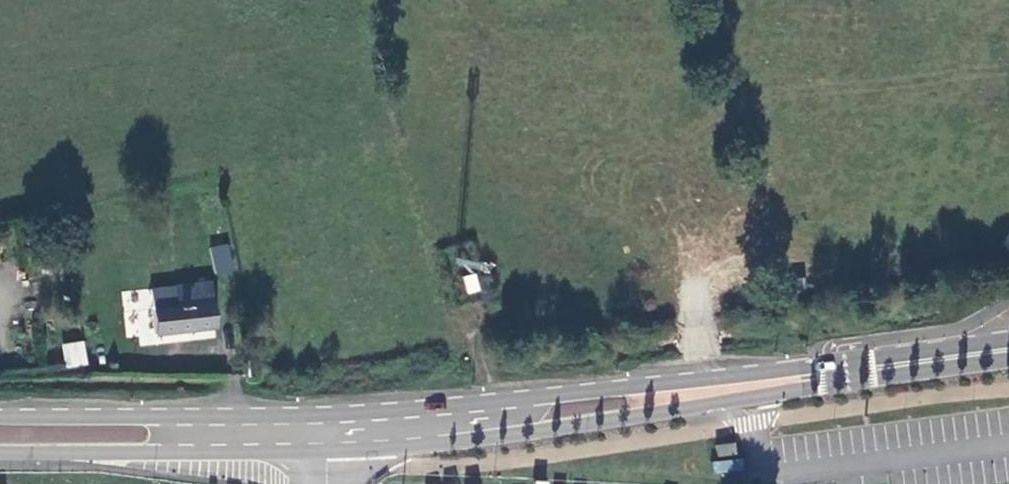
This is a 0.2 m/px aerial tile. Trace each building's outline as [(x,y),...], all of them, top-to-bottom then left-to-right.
[(231,244),(211,246),(214,275),(234,273),(231,244)] [(471,271),(459,274),(464,290),(475,287),(473,277),(471,271)] [(207,281),(172,286),(175,308),(151,311),(154,334),(213,326),(207,281)] [(172,286),(147,290),(151,311),(175,308),(172,286)] [(83,339),(61,344),(66,368),(88,364),(83,339)] [(732,442),(714,444),(716,455),(734,452),(732,442)] [(715,473),(737,469),(734,457),(713,462),(715,473)]
